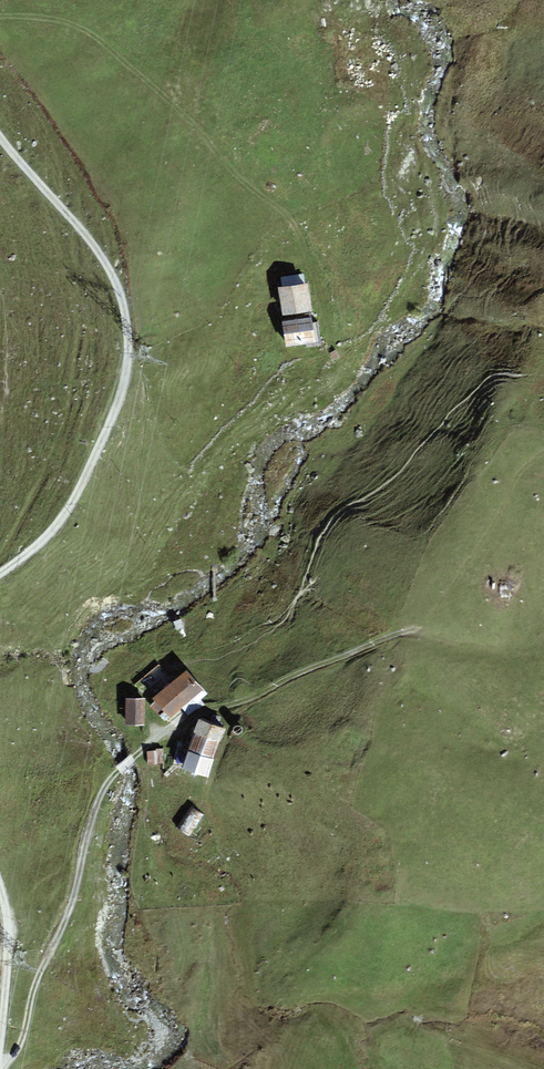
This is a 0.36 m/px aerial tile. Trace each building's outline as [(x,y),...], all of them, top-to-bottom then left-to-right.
[(285,287),(275,288),(279,316),(308,312),(302,275),(283,278),(285,287)] [(315,343),(311,318),(283,322),(287,348),(315,343)] [(209,691),(187,666),(154,694),(172,715),(185,704),(192,712),(204,702),(201,699),(209,691)] [(146,701),(124,701),(124,726),(145,727),(146,701)] [(205,779),(225,733),(196,720),(190,735),(193,736),(179,768),(205,779)] [(204,813),(192,805),(177,827),(189,836),(204,813)]
